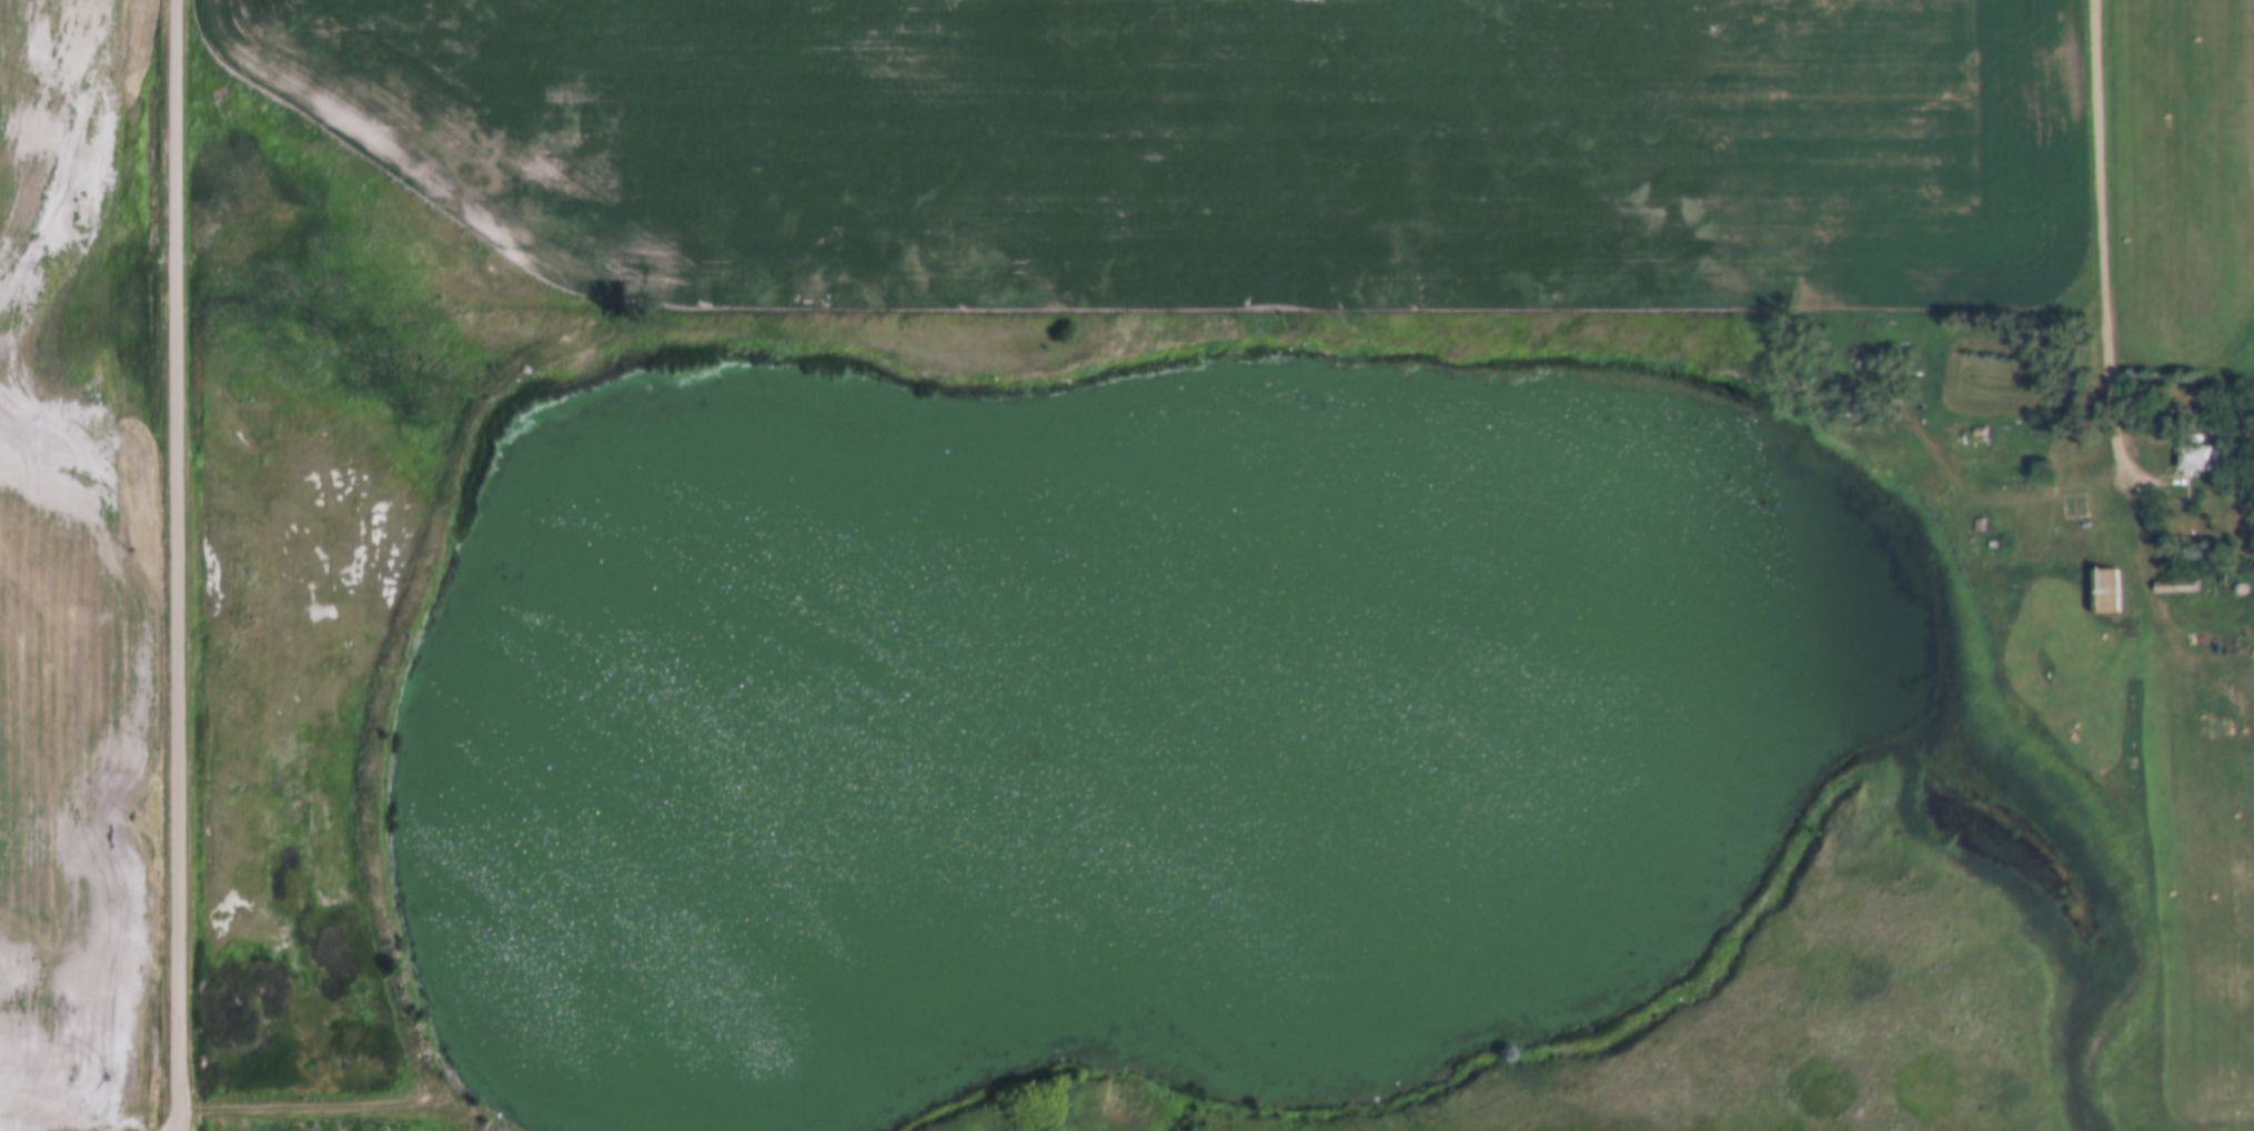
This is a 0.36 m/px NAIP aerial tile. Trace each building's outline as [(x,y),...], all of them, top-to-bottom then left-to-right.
[(1966,415),(1980,415),(1980,425),(1966,425),(1966,415)] [(2173,435),(2201,435),(2201,460),(2173,460),(2173,435)] [(2206,474),(2206,446),(2178,445),(2177,473),(2206,474)] [(1969,506),(1978,506),(1978,519),(1969,519),(1969,506)] [(2081,557),(2112,556),(2114,600),(2083,602),(2081,557)] [(2149,569),(2190,568),(2190,579),(2150,582),(2149,569)] [(2233,584),(2236,583),(2240,579),(2238,575),(2236,572),(2233,570),(2230,572),(2227,575),(2227,579),(2230,583),(2233,584)] [(2195,583),(2152,583),(2152,595),(2195,595),(2195,583)]
